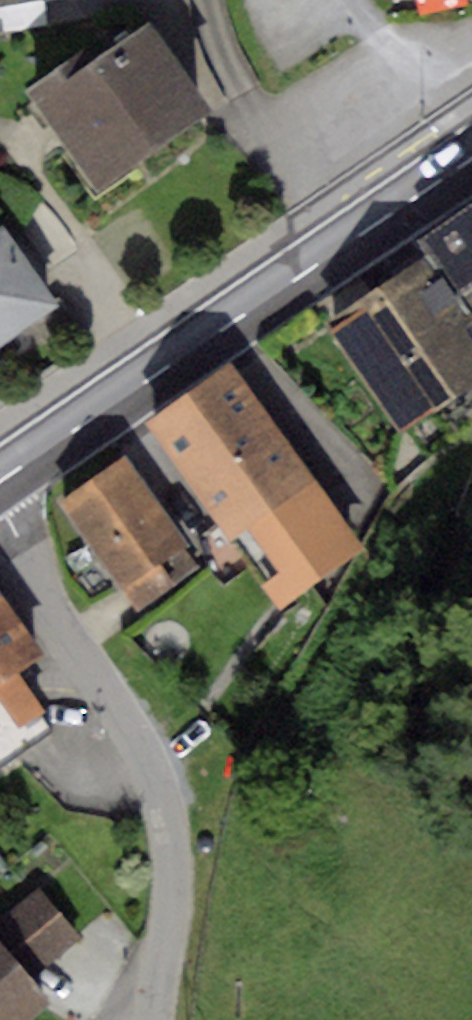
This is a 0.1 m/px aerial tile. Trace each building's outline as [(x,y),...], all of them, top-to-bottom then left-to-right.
[(3,32),(49,25),(45,1),(55,0),(0,0),(0,11),(3,32)] [(426,12),(467,0),(423,0),(426,12)] [(85,45),(25,88),(96,187),(208,107),(146,20),(94,58),(85,45)] [(430,252),(471,312),(471,311),(471,203),(421,236),(430,252)] [(0,226),(0,345),(55,307),(0,226)] [(328,321),(403,432),(471,386),(471,314),(471,312),(430,252),(328,321)] [(230,363),(148,421),(279,607),(361,549),(230,363)] [(122,459),(60,501),(120,589),(183,547),(122,459)] [(183,547),(120,589),(134,611),(197,568),(183,547)] [(16,672),(40,656),(0,595),(0,682),(16,672)] [(0,682),(0,765),(54,730),(16,672),(0,682)] [(40,888),(0,921),(0,939),(34,978),(82,938),(40,888)] [(51,999),(34,978),(0,939),(0,1019),(26,1019),(51,999)]
